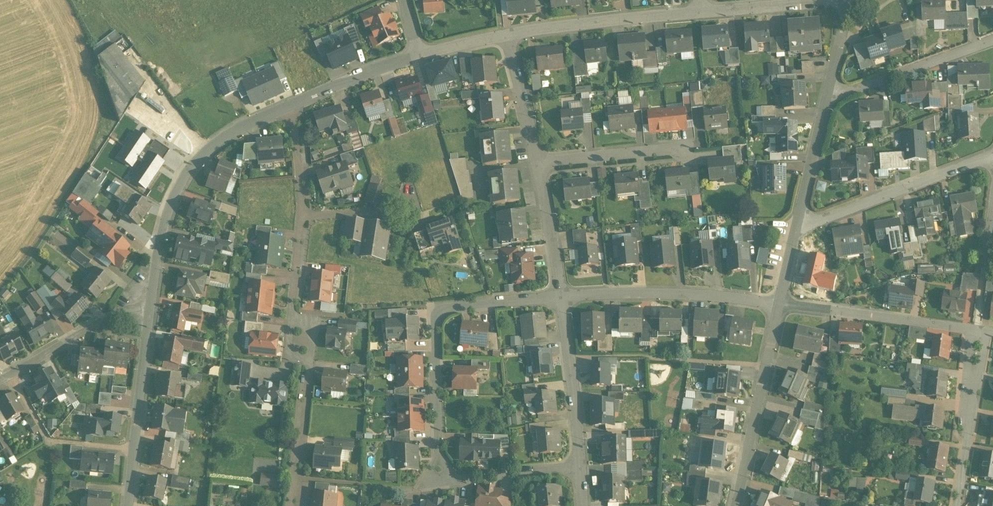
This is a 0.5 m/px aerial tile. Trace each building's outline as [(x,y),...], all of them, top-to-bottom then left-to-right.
[(439,0),(424,1),(425,15),(436,14),(436,11),(440,10),(439,0)] [(510,17),(536,14),(534,0),(508,0),(510,17)] [(554,8),(579,6),(579,0),(553,0),(554,8)] [(977,9),(992,8),(992,0),(977,0),(977,9)] [(944,3),(922,4),(923,21),(945,21),(944,3)] [(370,26),(383,20),(379,10),(362,18),(367,28),(370,27),(370,26)] [(967,14),(951,15),(952,31),(967,30),(967,20),(967,14)] [(383,20),(370,26),(370,27),(379,46),(399,37),(396,30),(397,30),(394,23),(393,24),(390,17),(383,20)] [(819,22),(788,24),(789,38),(790,52),(799,51),(800,54),(813,53),(812,50),(821,49),(819,22)] [(348,38),(352,47),(360,43),(355,26),(344,31),(347,38),(348,38)] [(768,26),(745,28),(746,45),(747,53),(756,52),(756,44),(770,43),(769,34),(768,34),(767,26),(768,26)] [(905,47),(899,28),(881,33),(882,37),(888,56),(889,56),(888,53),(905,47)] [(728,29),(703,31),(704,51),(717,50),(717,48),(725,48),(729,47),(728,29)] [(691,32),(667,34),(669,55),(693,52),(691,32)] [(644,36),(619,38),(621,62),(633,61),(633,64),(635,64),(635,61),(636,61),(636,60),(643,60),(646,59),(646,55),(644,36)] [(882,37),(865,43),(869,54),(869,55),(871,62),(871,61),(888,56),(882,37)] [(122,56),(132,48),(124,38),(122,40),(97,60),(118,123),(125,113),(144,84),(122,56)] [(347,38),(336,43),(346,66),(350,65),(349,64),(358,60),(352,47),(348,38),(347,38)] [(783,38),(775,39),(777,55),(785,54),(783,38)] [(308,50),(313,60),(320,57),(315,44),(313,41),(302,46),(305,51),(308,50)] [(322,60),(328,58),(324,48),(325,48),(321,41),(315,44),(320,57),(322,60)] [(605,42),(585,44),(586,56),(587,65),(607,63),(605,42)] [(334,71),(343,67),(343,68),(346,66),(336,43),(325,48),(324,48),(328,58),(334,71)] [(739,50),(729,50),(729,47),(725,48),(726,66),(740,65),(739,50)] [(562,49),(537,52),(539,72),(564,69),(562,49)] [(665,49),(656,50),(656,54),(657,54),(658,65),(667,65),(665,49)] [(656,54),(646,55),(646,59),(643,60),(643,71),(659,70),(658,65),(657,54),(656,54)] [(869,54),(856,58),(860,71),(873,67),(871,61),(871,62),(869,55),(869,54)] [(586,56),(573,58),(575,79),(588,77),(587,65),(586,56)] [(480,59),(460,61),(461,76),(462,76),(462,72),(474,71),(481,70),(480,62),(480,59)] [(494,61),(480,62),(481,70),(474,71),(475,76),(476,76),(477,86),(476,86),(476,87),(496,85),(494,61)] [(451,63),(428,70),(432,85),(433,89),(435,88),(456,83),(451,63)] [(813,63),(801,63),(802,75),(814,75),(813,63)] [(274,71),(280,84),(287,81),(280,64),(272,68),(273,71),(274,71)] [(780,76),(779,64),(770,64),(770,76),(780,76)] [(978,67),(970,67),(970,69),(959,69),(959,67),(958,67),(958,80),(958,87),(959,87),(967,86),(977,86),(977,89),(978,89),(978,90),(989,90),(988,67),(978,67)] [(217,75),(221,85),(233,79),(229,70),(217,75)] [(259,78),(269,100),(284,94),(280,84),(274,71),(273,71),(259,78)] [(793,76),(777,77),(778,85),(783,84),(783,87),(794,86),(793,76)] [(541,77),(532,78),(534,92),(542,91),(541,77)] [(254,107),(269,100),(259,78),(245,84),(244,84),(250,97),(254,107)] [(225,98),(239,92),(235,84),(233,79),(221,85),(220,85),(225,98)] [(407,82),(406,79),(396,82),(399,92),(397,94),(399,98),(401,98),(402,103),(423,96),(417,79),(407,82)] [(242,100),(250,97),(244,84),(245,84),(243,80),(235,84),(239,92),(242,100)] [(958,80),(947,80),(948,113),(961,108),(963,107),(962,105),(960,105),(959,87),(958,87),(958,80)] [(930,84),(915,85),(915,84),(905,85),(907,105),(918,104),(918,102),(931,101),(932,101),(931,94),(930,83),(930,84)] [(439,102),(435,88),(433,89),(432,85),(426,87),(429,97),(431,103),(439,102)] [(783,87),(784,111),(805,109),(804,86),(794,86),(783,87)] [(639,89),(631,90),(633,108),(634,112),(642,112),(641,109),(639,89)] [(703,92),(690,94),(691,104),(692,109),(704,108),(703,92)] [(478,93),(462,94),(463,102),(479,101),(478,93)] [(379,94),(372,96),(370,95),(363,97),(362,99),(364,105),(363,107),(365,112),(367,113),(368,116),(375,114),(376,116),(380,115),(385,113),(382,104),(379,94)] [(939,94),(931,94),(932,101),(931,101),(932,110),(940,109),(939,94)] [(429,97),(421,100),(426,116),(434,113),(431,103),(429,97)] [(502,97),(482,99),(483,114),(481,114),(482,124),(504,122),(502,97)] [(590,100),(581,101),(582,112),(583,112),(583,116),(592,116),(590,100)] [(390,101),(382,104),(385,113),(380,115),(382,123),(390,121),(395,119),(390,101)] [(882,103),(859,104),(861,124),(870,123),(870,122),(882,121),(883,121),(883,113),(882,103)] [(691,104),(683,105),(684,110),(685,110),(687,130),(693,129),(692,109),(691,104)] [(633,108),(608,111),(610,132),(635,129),(634,112),(633,108)] [(649,108),(641,109),(642,112),(644,134),(651,133),(649,114),(649,108)] [(776,117),(775,108),(761,108),(762,118),(776,117)] [(961,108),(948,113),(948,124),(958,124),(958,117),(962,117),(961,108)] [(340,109),(316,117),(321,132),(332,128),(334,135),(332,136),(332,138),(338,136),(338,134),(346,132),(347,132),(343,119),(340,109)] [(726,109),(704,111),(706,131),(728,129),(726,109)] [(684,110),(667,112),(669,131),(670,131),(671,132),(676,132),(677,131),(687,130),(685,110),(684,110)] [(582,112),(562,114),(563,132),(584,130),(583,116),(583,112),(582,112)] [(649,114),(651,133),(660,132),(661,133),(667,133),(667,132),(669,131),(667,112),(649,114)] [(890,113),(883,113),(883,121),(882,121),(883,129),(890,129),(890,113)] [(353,116),(343,119),(347,132),(346,132),(348,136),(359,133),(353,116)] [(962,117),(958,117),(958,124),(960,141),(979,139),(977,116),(962,117)] [(934,118),(926,121),(927,134),(935,134),(934,118)] [(395,119),(390,121),(395,139),(401,137),(395,119)] [(796,138),(796,124),(779,125),(779,123),(776,123),(764,123),(764,124),(764,136),(779,135),(779,138),(776,138),(776,155),(797,154),(797,144),(797,138),(796,138)] [(490,131),(474,133),(475,140),(482,139),(482,138),(491,137),(490,131)] [(131,180),(145,190),(162,164),(161,163),(169,152),(154,142),(150,148),(147,146),(149,143),(134,132),(117,158),(131,168),(136,161),(142,165),(131,180)] [(924,134),(903,135),(905,162),(926,160),(925,151),(924,134)] [(491,137),(482,138),(482,139),(485,166),(511,163),(508,136),(491,137)] [(282,141),(258,143),(258,147),(260,161),(260,166),(284,163),(282,141)] [(258,147),(243,148),(241,163),(260,161),(258,147)] [(740,147),(722,149),(723,158),(741,156),(740,147)] [(873,148),(860,149),(856,150),(857,159),(865,159),(866,165),(874,164),(873,148)] [(845,150),(832,155),(833,164),(846,163),(845,150)] [(354,153),(340,157),(343,166),(346,165),(347,169),(358,165),(354,153)] [(857,159),(847,160),(847,163),(849,180),(849,183),(867,181),(866,165),(865,159),(857,159)] [(465,160),(450,162),(454,175),(469,173),(467,173),(465,160)] [(733,160),(709,162),(711,182),(725,180),(725,183),(735,182),(733,160)] [(771,170),(771,162),(756,163),(756,171),(764,171),(764,170),(771,170)] [(833,164),(832,164),(833,181),(849,180),(847,163),(846,163),(833,164)] [(240,172),(218,164),(215,173),(211,171),(205,187),(224,194),(230,178),(239,181),(240,172)] [(343,166),(336,168),(335,168),(332,169),(331,170),(317,175),(324,194),(341,189),(343,189),(350,187),(351,185),(353,185),(347,169),(346,165),(343,166)] [(90,167),(72,195),(83,203),(89,207),(97,195),(96,195),(100,189),(98,188),(105,178),(90,167)] [(608,169),(600,169),(601,181),(609,180),(608,169)] [(771,170),(764,170),(764,171),(764,195),(776,195),(776,194),(785,194),(785,170),(771,170)] [(689,171),(666,173),(668,192),(690,190),(691,190),(689,175),(689,171)] [(469,173),(454,175),(462,200),(473,199),(472,185),(470,185),(469,173)] [(516,174),(490,176),(493,205),(519,202),(516,174)] [(698,174),(689,175),(691,190),(690,190),(691,197),(700,197),(698,174)] [(638,176),(616,178),(617,186),(616,186),(617,196),(639,194),(640,194),(639,187),(638,176)] [(382,180),(372,177),(370,184),(380,187),(382,180)] [(589,181),(564,183),(566,201),(591,199),(589,185),(589,181)] [(820,182),(819,191),(828,192),(829,183),(820,182)] [(134,197),(114,184),(109,192),(107,190),(105,193),(124,206),(123,207),(128,210),(135,199),(134,198),(134,197)] [(380,187),(370,184),(365,203),(374,206),(380,187)] [(599,184),(589,185),(591,199),(600,198),(599,184)] [(649,186),(639,187),(640,194),(639,194),(641,211),(652,210),(649,186)] [(974,195),(950,199),(953,216),(954,216),(956,223),(958,236),(958,239),(974,236),(970,214),(977,212),(974,195)] [(134,198),(135,199),(128,210),(123,207),(118,214),(131,223),(131,222),(137,226),(150,208),(134,197),(134,198)] [(938,201),(914,206),(917,226),(915,226),(917,238),(926,237),(926,238),(935,236),(934,236),(930,215),(940,213),(940,215),(941,215),(938,201)] [(214,210),(192,202),(187,218),(208,226),(214,210)] [(89,207),(83,203),(79,208),(74,204),(70,209),(87,223),(91,222),(97,214),(95,212),(96,211),(89,207)] [(236,211),(221,206),(218,213),(235,218),(236,218),(235,218),(236,211)] [(507,209),(491,211),(491,218),(499,217),(499,216),(507,215),(507,209)] [(507,215),(499,216),(499,217),(500,217),(501,228),(500,228),(502,243),(527,241),(524,214),(507,215)] [(715,217),(707,218),(708,227),(716,226),(715,217)] [(367,222),(348,220),(345,242),(363,245),(367,222)] [(452,221),(427,229),(429,234),(433,246),(434,246),(446,242),(450,254),(461,250),(457,239),(458,239),(452,221)] [(899,221),(875,225),(877,240),(889,239),(892,255),(903,253),(902,245),(900,237),(902,236),(899,221)] [(390,226),(367,222),(363,245),(361,258),(385,262),(390,226)] [(119,241),(115,238),(114,235),(100,223),(97,224),(86,237),(98,247),(101,246),(102,244),(105,246),(98,255),(113,266),(114,266),(118,269),(123,262),(122,261),(127,256),(127,255),(124,253),(127,249),(118,242),(119,241)] [(956,223),(948,224),(951,237),(958,236),(956,223)] [(640,225),(631,226),(632,241),(635,240),(636,243),(642,242),(640,225)] [(716,226),(708,227),(710,241),(718,240),(716,226)] [(753,227),(742,227),(742,228),(745,228),(746,243),(754,242),(753,227)] [(272,229),(257,228),(256,237),(260,238),(260,237),(271,238),(272,229)] [(860,228),(833,232),(837,258),(847,256),(846,252),(862,249),(863,249),(863,248),(860,228)] [(57,229),(49,242),(67,253),(75,240),(57,229)] [(586,230),(573,232),(574,246),(579,245),(579,249),(587,248),(586,230)] [(680,230),(666,232),(667,243),(672,243),(672,247),(681,246),(680,230)] [(429,234),(415,238),(420,253),(435,249),(434,246),(433,246),(429,234)] [(271,238),(260,237),(260,238),(258,252),(283,254),(283,251),(282,250),(283,240),(271,238)] [(209,246),(195,243),(195,242),(180,238),(178,248),(176,247),(173,259),(187,263),(188,260),(197,262),(196,264),(205,266),(205,265),(209,247),(209,246)] [(233,245),(214,240),(213,247),(212,251),(213,251),(220,253),(220,255),(231,258),(232,252),(233,245)] [(632,241),(614,242),(616,268),(638,266),(636,243),(635,240),(632,241)] [(919,242),(911,244),(913,257),(913,260),(922,259),(919,242)] [(667,243),(652,245),(654,269),(674,267),(672,247),(672,243),(667,243)] [(711,244),(691,246),(694,270),(714,268),(711,244)] [(911,244),(902,245),(903,253),(904,259),(913,257),(911,244)] [(748,246),(727,247),(729,273),(750,271),(748,246)] [(870,246),(863,248),(863,249),(862,249),(864,261),(872,260),(870,246)] [(213,247),(209,247),(205,265),(209,266),(213,251),(212,251),(213,247)] [(579,249),(578,249),(580,267),(599,265),(597,247),(587,248),(579,249)] [(93,259),(79,248),(71,257),(76,261),(78,258),(88,266),(93,259)] [(517,250),(501,252),(501,259),(517,258),(517,250)] [(283,254),(258,252),(257,266),(268,268),(280,269),(281,258),(282,258),(283,254)] [(517,258),(501,259),(502,265),(511,264),(513,283),(515,283),(517,285),(523,284),(524,282),(534,281),(532,260),(524,261),(520,258),(517,258)] [(252,275),(262,276),(267,277),(268,268),(257,266),(253,265),(252,275)] [(920,267),(920,274),(945,273),(944,265),(920,267)] [(336,267),(326,266),(325,274),(333,275),(335,276),(336,267)] [(95,270),(81,288),(95,299),(101,292),(100,291),(108,281),(109,282),(109,281),(95,270)] [(204,278),(179,273),(174,296),(188,299),(189,294),(201,296),(204,278)] [(229,277),(209,273),(208,280),(213,281),(213,282),(215,282),(215,281),(229,284),(229,277)] [(325,274),(314,273),(312,288),(331,290),(333,275),(325,274)] [(71,287),(55,274),(50,280),(65,294),(71,287)] [(252,275),(247,275),(246,284),(251,285),(251,284),(261,285),(262,276),(252,275)] [(979,276),(963,275),(960,296),(966,296),(967,291),(977,292),(979,276)] [(924,285),(910,283),(909,291),(914,291),(913,296),(922,298),(924,285)] [(261,285),(251,284),(251,285),(249,299),(274,302),(274,298),(273,298),(274,287),(261,285)] [(331,290),(312,288),(311,302),(322,303),(330,304),(331,290)] [(909,291),(892,288),(890,306),(898,307),(898,308),(911,310),(913,296),(914,291),(909,291)] [(53,304),(43,289),(36,294),(47,308),(53,304)] [(44,308),(34,294),(26,299),(36,313),(44,308)] [(960,296),(945,294),(943,310),(949,311),(949,313),(950,314),(956,314),(956,312),(964,313),(966,297),(966,296),(960,296)] [(74,296),(65,306),(58,300),(51,307),(71,325),(87,308),(74,296)] [(274,302),(249,299),(248,313),(248,314),(258,315),(271,316),(272,305),(273,305),(274,302)] [(330,304),(322,303),(321,312),(331,313),(332,304),(330,304)] [(186,309),(174,307),(170,331),(182,333),(183,326),(181,325),(182,321),(199,324),(200,315),(185,312),(186,309)] [(44,317),(35,323),(27,309),(16,316),(34,345),(41,341),(40,340),(53,332),(44,317)] [(407,310),(388,311),(389,322),(398,321),(397,321),(408,320),(407,310)] [(642,312),(620,312),(620,334),(641,334),(642,334),(642,329),(642,312)] [(682,312),(660,312),(660,320),(660,333),(660,331),(681,331),(681,333),(682,333),(682,312)] [(719,314),(696,312),(696,314),(695,327),(694,338),(717,340),(718,332),(719,315),(719,314)] [(258,315),(248,314),(248,313),(243,313),(242,322),(246,323),(257,324),(258,315)] [(543,315),(522,317),(525,342),(546,339),(543,315)] [(604,336),(603,316),(592,316),(583,317),(584,343),(601,343),(601,353),(612,352),(612,336),(604,336)] [(734,317),(725,316),(724,333),(731,334),(733,321),(734,317)] [(408,320),(397,321),(398,321),(399,343),(418,342),(417,320),(408,320)] [(660,320),(650,320),(650,329),(650,340),(658,340),(658,334),(660,334),(660,333),(660,320)] [(733,321),(731,334),(730,344),(750,347),(753,324),(733,321)] [(356,324),(340,322),(340,331),(346,331),(346,332),(355,333),(356,324)] [(257,324),(246,323),(245,335),(252,335),(263,336),(264,325),(257,324)] [(488,327),(464,324),(462,345),(485,347),(486,347),(488,334),(488,327)] [(862,327),(841,326),(840,341),(840,344),(861,345),(861,337),(862,337),(862,335),(861,335),(862,327)] [(888,327),(884,342),(895,345),(899,329),(888,327)] [(927,330),(909,328),(908,340),(933,343),(934,338),(926,337),(927,330)] [(650,329),(642,329),(642,334),(641,334),(641,343),(650,344),(650,340),(650,329)] [(824,335),(799,329),(794,349),(819,355),(824,335)] [(340,331),(330,330),(328,349),(338,350),(344,351),(345,339),(346,332),(346,331),(340,331)] [(0,342),(0,357),(3,362),(11,358),(10,357),(23,350),(14,334),(7,339),(0,342)] [(497,335),(488,334),(486,347),(485,347),(485,351),(499,353),(497,335)] [(263,336),(252,335),(250,354),(276,357),(278,337),(263,336)] [(950,340),(934,337),(934,338),(933,343),(932,351),(931,359),(948,361),(950,340)] [(208,343),(182,338),(181,343),(183,344),(182,349),(206,353),(208,343)] [(181,343),(165,340),(163,354),(162,354),(160,363),(178,367),(182,349),(183,344),(181,343)] [(840,341),(830,340),(829,354),(840,356),(840,344),(840,341)] [(116,345),(105,344),(104,353),(102,369),(114,370),(116,345)] [(129,347),(116,345),(114,370),(126,371),(129,347)] [(539,346),(524,348),(524,355),(532,354),(540,353),(539,346)] [(92,352),(79,350),(77,375),(89,376),(92,352)] [(932,351),(925,350),(924,360),(931,361),(931,359),(932,351)] [(104,353),(92,352),(89,376),(101,377),(104,353)] [(540,353),(532,354),(534,368),(536,368),(537,376),(534,376),(534,377),(552,375),(550,352),(540,353)] [(409,360),(398,360),(398,375),(423,374),(423,370),(422,370),(421,359),(409,360)] [(490,362),(472,361),(472,370),(476,370),(476,371),(490,371),(490,362)] [(828,364),(813,361),(811,368),(828,372),(828,364)] [(250,366),(237,365),(234,388),(247,389),(250,366)] [(923,367),(908,365),(907,373),(911,373),(911,372),(922,373),(923,367)] [(368,367),(351,366),(350,376),(367,377),(368,367)] [(609,367),(592,367),(592,387),(610,387),(609,375),(609,368),(609,367)] [(811,368),(809,368),(807,375),(827,380),(828,372),(811,368)] [(472,370),(455,369),(454,389),(465,390),(467,388),(476,388),(476,371),(476,370),(472,370)] [(61,391),(50,370),(34,379),(45,400),(61,391)] [(807,379),(789,371),(780,394),(798,401),(807,379)] [(340,372),(333,372),(333,373),(325,372),(323,391),(324,391),(325,392),(330,393),(331,391),(345,393),(348,375),(340,374),(340,372)] [(922,373),(911,372),(911,373),(910,380),(916,387),(914,389),(917,393),(917,396),(926,397),(945,399),(947,377),(931,376),(931,374),(922,373)] [(740,375),(718,373),(715,396),(715,397),(717,397),(737,399),(740,375)] [(201,377),(188,374),(186,382),(200,384),(201,377)] [(423,374),(398,375),(399,389),(410,389),(422,389),(422,378),(423,378),(423,374)] [(175,377),(159,375),(156,398),(183,402),(181,401),(183,387),(178,386),(179,378),(175,378),(175,377)] [(276,387),(265,386),(265,383),(255,382),(254,385),(253,385),(251,402),(252,402),(252,405),(263,406),(263,404),(264,403),(273,404),(274,406),(274,407),(284,408),(284,406),(285,406),(287,388),(286,388),(286,386),(276,385),(276,387)] [(535,385),(522,387),(523,394),(525,394),(525,393),(536,392),(535,385)] [(77,403),(69,389),(62,393),(70,407),(77,403)] [(907,392),(898,391),(894,394),(893,394),(893,400),(906,401),(907,392)] [(554,393),(536,395),(536,392),(525,393),(525,394),(526,404),(536,403),(537,408),(538,408),(538,415),(537,416),(538,416),(556,414),(554,400),(555,400),(554,393)] [(697,393),(686,392),(685,400),(696,402),(697,394),(697,393)] [(624,394),(608,394),(608,402),(613,402),(624,402),(624,394)] [(697,394),(696,402),(703,402),(716,404),(717,397),(715,397),(715,396),(697,394)] [(0,402),(0,410),(7,422),(22,413),(12,395),(0,402)] [(893,400),(888,399),(887,407),(893,408),(893,407),(905,409),(906,401),(893,400)] [(916,403),(906,401),(905,409),(915,410),(916,408),(916,403)] [(608,402),(592,402),(592,427),(607,427),(613,427),(614,425),(613,402),(608,402)] [(716,404),(703,402),(702,412),(715,413),(716,404)] [(410,403),(399,403),(399,404),(399,418),(424,417),(424,414),(423,413),(422,403),(410,403)] [(826,408),(805,403),(803,411),(819,415),(825,416),(826,408)] [(97,407),(86,405),(85,414),(99,416),(100,407),(97,407)] [(905,409),(893,407),(893,408),(892,420),(906,422),(907,414),(915,415),(914,420),(924,421),(923,429),(941,431),(944,411),(916,408),(915,410),(905,409)] [(174,412),(154,409),(152,430),(175,434),(181,435),(181,434),(183,423),(184,415),(174,413),(174,412)] [(736,412),(718,410),(716,423),(715,432),(733,434),(736,412)] [(803,411),(802,411),(800,419),(817,422),(817,423),(819,415),(803,411)] [(800,424),(780,415),(770,437),(789,446),(800,424)] [(825,416),(819,415),(817,423),(817,422),(815,430),(824,432),(825,416)] [(29,416),(24,418),(31,430),(36,427),(29,416)] [(119,418),(104,416),(103,424),(102,434),(117,435),(119,418)] [(424,417),(399,418),(400,432),(400,433),(410,432),(423,432),(423,421),(424,420),(424,417)] [(711,421),(702,420),(701,430),(702,431),(701,437),(714,438),(715,432),(716,423),(710,422),(711,421)] [(103,424),(88,422),(87,436),(102,438),(102,434),(103,424)] [(545,424),(529,426),(531,436),(539,435),(538,434),(546,434),(545,424)] [(546,434),(538,434),(539,435),(541,455),(561,453),(558,432),(546,434)] [(646,432),(628,432),(629,440),(646,440),(646,432)] [(181,434),(181,435),(175,434),(173,442),(175,442),(187,444),(189,436),(181,434)] [(509,437),(494,436),(494,443),(500,443),(500,449),(510,449),(509,437)] [(922,440),(910,438),(909,446),(921,448),(922,440)] [(395,440),(393,440),(393,452),(396,452),(396,449),(411,449),(410,439),(395,440)] [(626,452),(626,439),(602,439),(603,452),(626,452)] [(163,446),(155,444),(150,467),(168,470),(172,448),(174,449),(175,442),(173,442),(164,440),(163,446)] [(336,440),(335,450),(342,451),(353,453),(354,442),(336,440)] [(472,442),(462,441),(461,445),(460,445),(459,453),(461,453),(461,460),(470,461),(470,462),(478,463),(479,442),(472,442)] [(494,443),(479,442),(478,463),(479,463),(479,460),(499,461),(500,449),(500,443),(494,443)] [(725,446),(704,443),(701,465),(700,468),(706,469),(708,469),(708,470),(722,472),(725,446)] [(948,448),(931,446),(928,463),(936,465),(934,472),(944,473),(948,448)] [(82,448),(70,447),(69,460),(78,461),(78,454),(81,454),(82,448)] [(335,450),(319,448),(319,452),(317,451),(315,465),(323,466),(322,469),(331,470),(332,467),(340,468),(342,451),(335,450)] [(411,449),(396,449),(396,452),(396,461),(396,462),(399,462),(399,471),(417,470),(417,448),(411,449)] [(626,452),(603,452),(603,466),(626,465),(626,452)] [(803,455),(789,452),(788,459),(802,462),(803,455)] [(81,454),(78,454),(78,461),(81,461),(80,472),(89,473),(90,455),(81,454)] [(984,454),(979,479),(992,481),(992,455),(984,454)] [(113,457),(90,455),(89,473),(112,475),(113,457)] [(788,464),(772,456),(763,474),(779,482),(788,464)] [(396,461),(392,461),(390,462),(390,466),(389,467),(389,470),(390,471),(399,471),(399,462),(396,462),(396,461)] [(646,463),(629,463),(629,471),(642,471),(646,471),(646,463)] [(701,465),(691,463),(690,474),(705,476),(706,469),(700,468),(701,465)] [(642,479),(642,471),(629,471),(626,471),(626,479),(642,479)] [(889,480),(909,481),(909,480),(910,474),(897,473),(896,473),(890,473),(889,480)] [(690,474),(688,474),(686,485),(699,486),(699,483),(705,483),(705,476),(690,474)] [(279,478),(261,476),(260,486),(278,488),(279,478)] [(190,480),(172,477),(170,484),(188,488),(190,480)] [(165,481),(148,478),(146,490),(145,489),(143,499),(161,502),(165,481)] [(624,502),(623,478),(603,479),(604,503),(624,502)] [(866,481),(858,480),(857,493),(862,494),(863,488),(865,489),(866,481)] [(86,483),(69,481),(69,489),(85,491),(86,483)] [(918,481),(916,495),(906,493),(904,505),(915,505),(915,503),(930,505),(934,483),(918,481)] [(699,483),(699,486),(696,505),(718,505),(721,486),(705,483),(699,483)] [(330,485),(316,484),(315,494),(329,496),(330,485)] [(534,489),(535,499),(541,499),(541,505),(563,505),(561,487),(534,489)] [(488,488),(487,490),(479,489),(477,505),(500,505),(500,502),(502,492),(493,491),(494,489),(488,488)] [(795,492),(781,488),(778,497),(793,500),(795,492)] [(839,492),(831,491),(830,498),(844,500),(845,495),(838,494),(839,492)] [(763,493),(757,505),(792,505),(793,504),(793,503),(782,500),(781,501),(779,500),(763,493)] [(88,494),(87,505),(109,505),(110,496),(88,494)] [(315,494),(314,501),(311,502),(311,505),(336,505),(337,497),(329,496),(315,494)] [(986,494),(984,505),(992,505),(992,495),(986,494)] [(808,495),(805,505),(819,505),(820,498),(808,495)]
